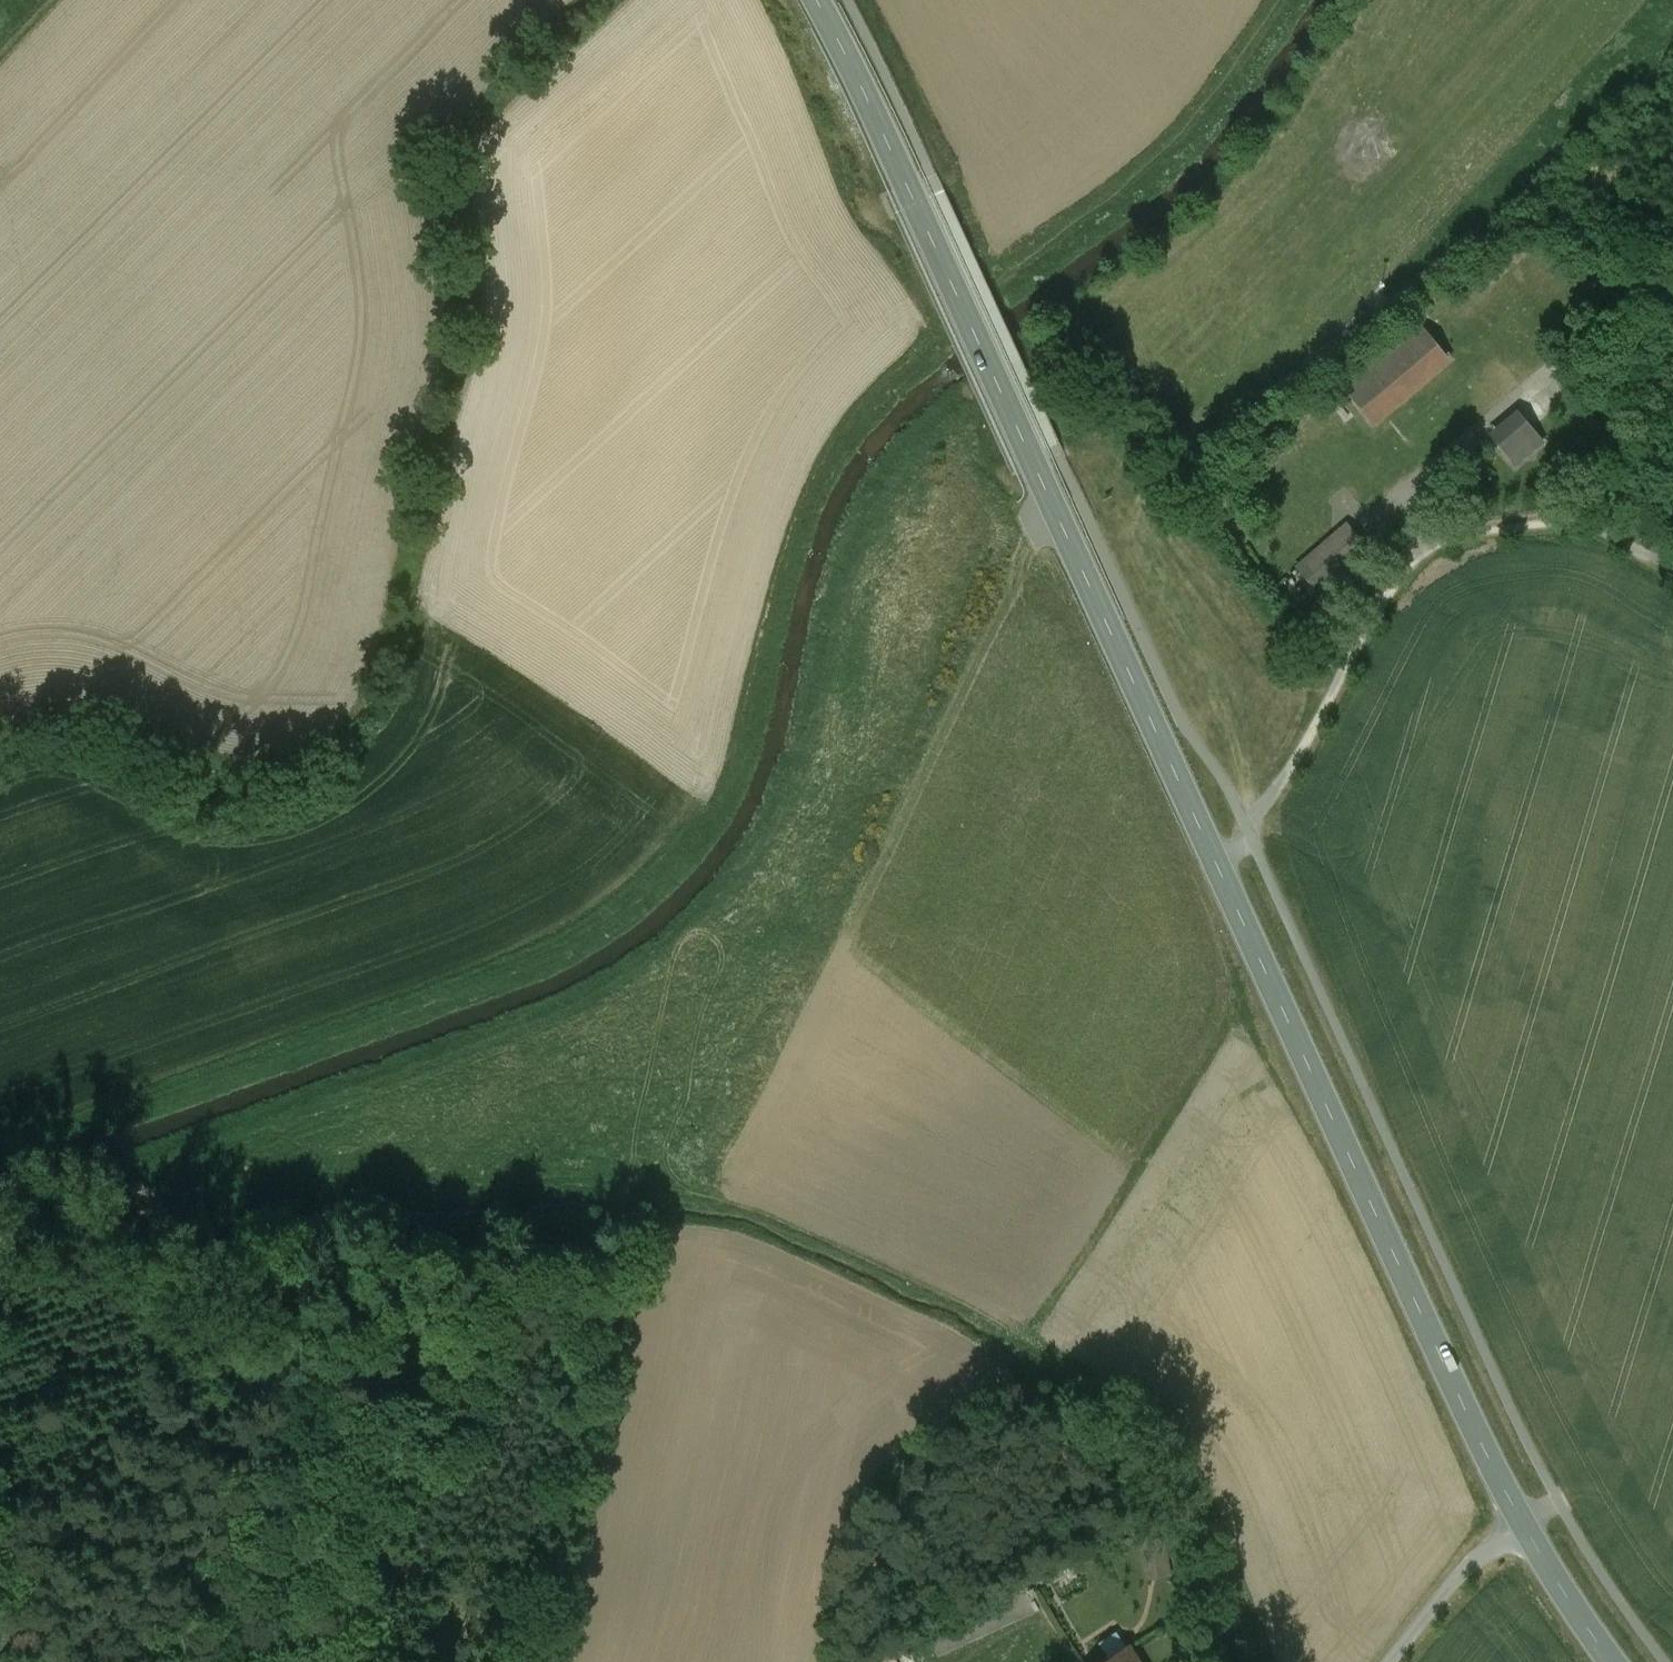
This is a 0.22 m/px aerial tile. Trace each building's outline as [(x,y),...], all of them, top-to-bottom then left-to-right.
[(1417,324),(1341,386),(1371,423),(1448,361),(1436,347),(1417,324)] [(1509,411),(1483,434),(1493,444),(1509,462),(1533,441),(1518,423),(1509,411)] [(1344,527),(1296,570),(1315,591),(1363,547),(1344,527)] [(1018,1573),(1005,1579),(1010,1590),(1023,1584),(1018,1573)] [(1127,1646),(1102,1661),(1137,1661),(1127,1646)]
